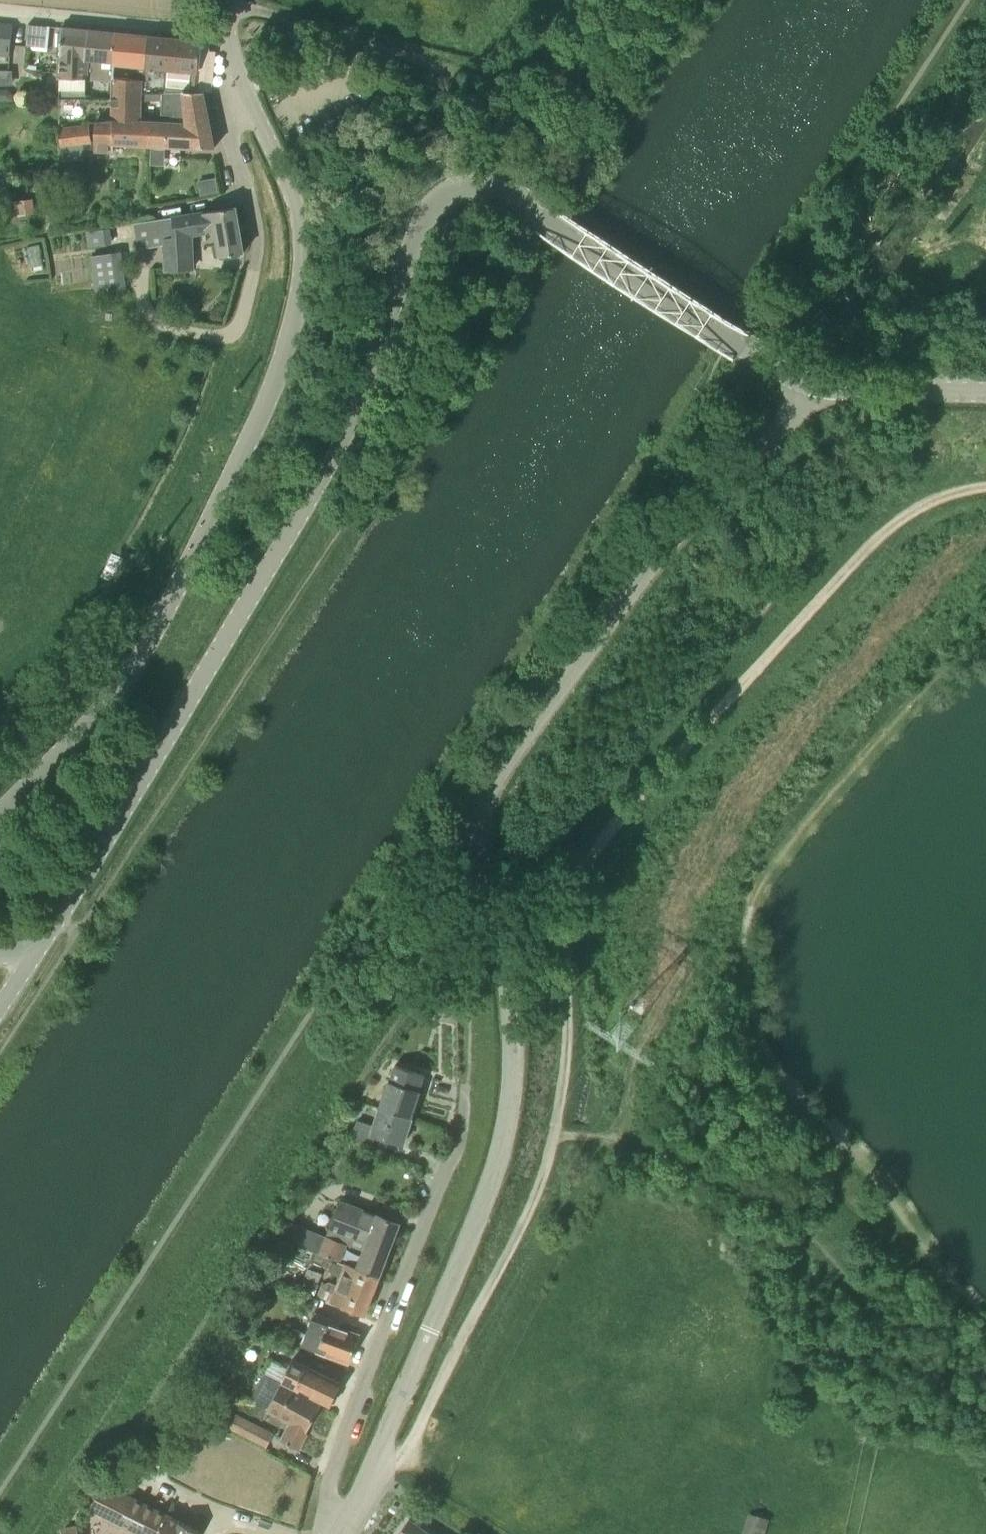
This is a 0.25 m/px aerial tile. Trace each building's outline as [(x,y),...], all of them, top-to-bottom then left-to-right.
[(0,21),(0,55),(9,56),(10,43),(12,22),(0,21)] [(82,79),(86,29),(62,27),(60,77),(82,79)] [(111,81),(111,77),(112,32),(86,29),(82,79),(111,81)] [(143,79),(144,35),(112,32),(111,77),(140,79),(143,79)] [(197,70),(200,41),(148,36),(148,35),(144,35),(143,79),(140,79),(139,91),(195,91),(197,70)] [(14,84),(13,69),(0,70),(0,85),(14,84)] [(200,91),(195,91),(139,91),(140,79),(111,77),(111,81),(110,98),(114,98),(113,121),(149,120),(150,146),(151,146),(151,147),(170,148),(191,148),(191,147),(214,147),(202,91),(200,91)] [(14,100),(14,93),(8,88),(0,88),(0,102),(14,100)] [(150,146),(149,120),(113,121),(95,121),(94,149),(114,151),(114,144),(150,146)] [(60,146),(91,142),(89,123),(58,127),(60,146)] [(215,172),(199,176),(202,191),(219,187),(215,172)] [(243,252),(235,206),(196,211),(171,215),(171,218),(142,222),(144,241),(162,239),(164,270),(179,269),(195,269),(193,235),(218,231),(219,256),(243,252)] [(88,227),(91,242),(113,238),(110,224),(88,227)] [(125,282),(123,248),(93,249),(95,284),(125,282)] [(417,1088),(421,1078),(394,1069),(390,1080),(386,1079),(378,1106),(411,1114),(419,1089),(417,1088)] [(403,1142),(411,1116),(411,1114),(378,1106),(373,1124),(355,1119),(349,1134),(371,1143),(375,1133),(403,1142)] [(377,1214),(340,1199),(327,1233),(347,1240),(347,1242),(363,1248),(357,1263),(345,1259),(344,1262),(377,1276),(398,1221),(377,1213),(377,1214)] [(339,1260),(347,1242),(324,1234),(317,1251),(339,1260)] [(377,1276),(344,1262),(335,1283),(328,1280),(320,1283),(316,1294),(333,1300),(333,1301),(363,1312),(377,1276)] [(341,1320),(314,1311),(312,1317),(311,1317),(301,1343),(348,1361),(359,1335),(338,1327),(341,1320)] [(292,1358),(287,1367),(281,1379),(322,1399),(329,1403),(331,1401),(334,1400),(337,1395),(336,1391),(341,1382),(292,1358)] [(267,1406),(279,1382),(263,1373),(253,1392),(251,1397),(267,1406)] [(281,1379),(279,1382),(267,1406),(289,1417),(287,1422),(280,1438),(297,1447),(306,1431),(322,1399),(281,1379)] [(228,1411),(214,1405),(208,1416),(215,1420),(222,1423),(228,1411)] [(274,1430),(237,1412),(229,1428),(266,1446),(274,1430)] [(197,1530),(167,1516),(168,1513),(103,1481),(88,1510),(132,1532),(136,1533),(195,1533),(197,1530)] [(745,1532),(757,1533),(766,1533),(770,1512),(749,1509),(745,1532)] [(408,1518),(397,1533),(431,1533),(408,1518)] [(75,1525),(61,1529),(62,1533),(77,1533),(75,1525)]
